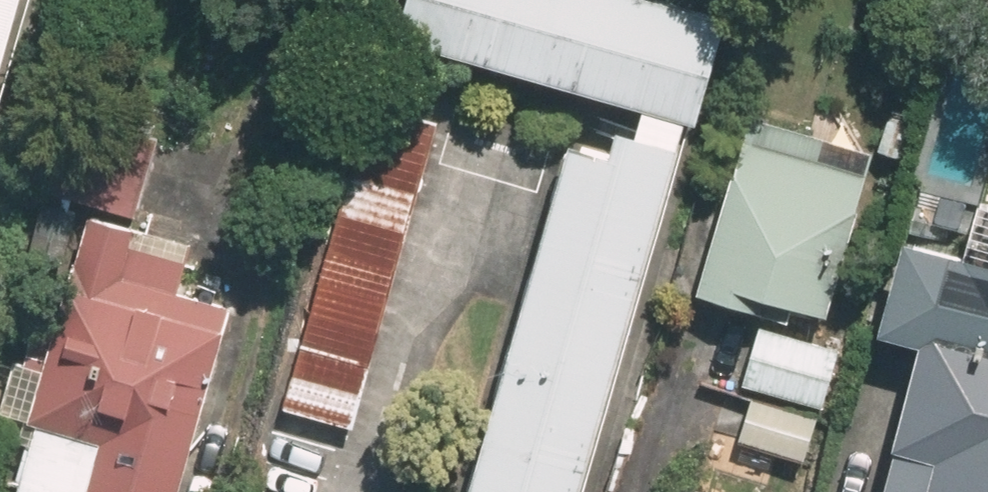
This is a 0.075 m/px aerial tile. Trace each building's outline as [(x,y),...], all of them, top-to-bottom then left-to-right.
[(34,0),(0,0),(0,118),(34,0)] [(405,33),(650,103),(699,118),(710,121),(741,10),(706,0),(415,0),(405,33)] [(355,427),(448,115),(380,95),(287,407),(355,427)] [(699,118),(650,103),(645,120),(631,116),(623,144),(578,131),(475,491),(592,491),(699,118)] [(19,491),(188,491),(240,304),(188,290),(204,234),(140,216),(164,128),(97,110),(73,198),(98,205),(19,491)] [(882,157),(757,119),(705,292),(751,305),(756,289),(835,313),(882,157)] [(980,195),(966,248),(917,235),(894,324),(928,334),(887,491),(987,491),(987,197),(980,195)] [(765,319),(745,382),(829,409),(849,346),(765,319)]
